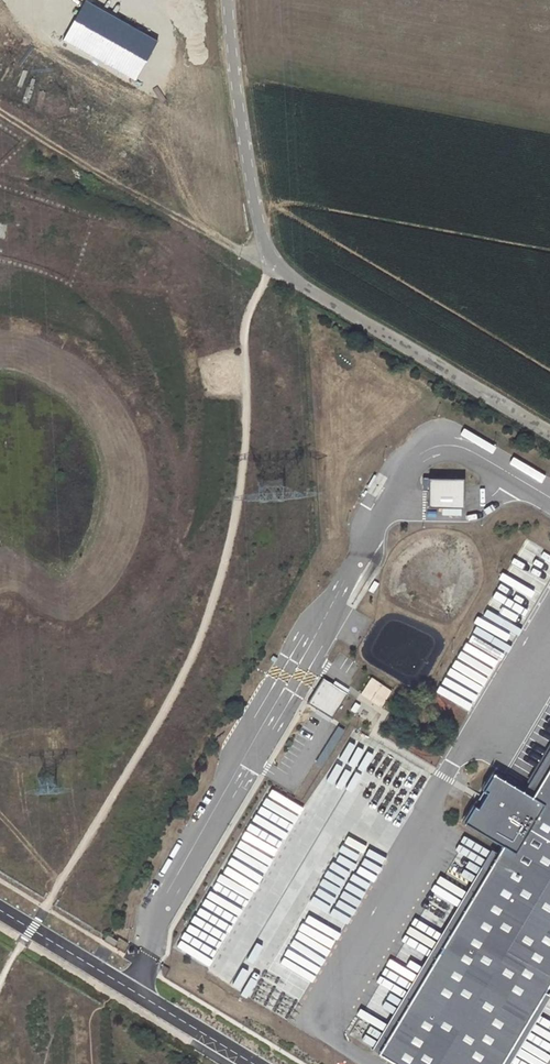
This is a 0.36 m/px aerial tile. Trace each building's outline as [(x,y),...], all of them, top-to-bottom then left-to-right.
[(462,477),(427,476),(427,503),(461,504),(462,477)] [(507,618),(518,625),(526,613),(515,605),(507,618)] [(345,695),(320,679),(305,703),(330,719),(345,695)] [(533,796),(493,772),(482,790),(487,792),(482,800),(478,807),(475,805),(465,822),(504,845),(379,1053),(398,1063),(500,1063),(549,981),(549,769),(533,796)] [(223,835),(232,819),(225,815),(216,831),(223,835)] [(115,946),(119,940),(109,934),(106,940),(115,946)]
